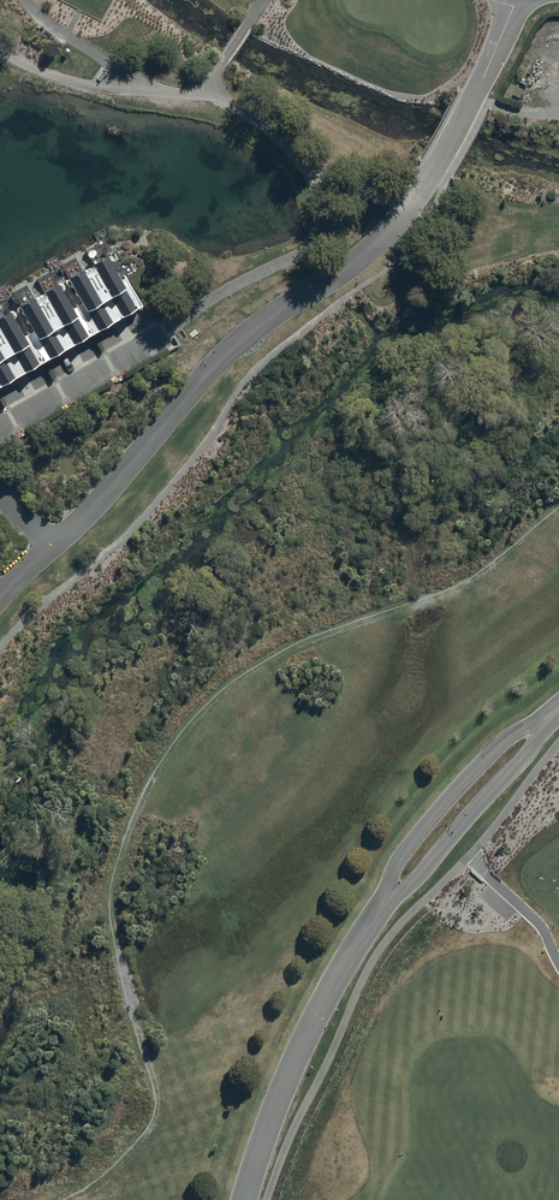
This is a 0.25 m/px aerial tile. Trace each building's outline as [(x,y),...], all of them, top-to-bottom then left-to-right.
[(143,310),(125,279),(119,282),(106,258),(0,320),(0,390),(143,310)]
